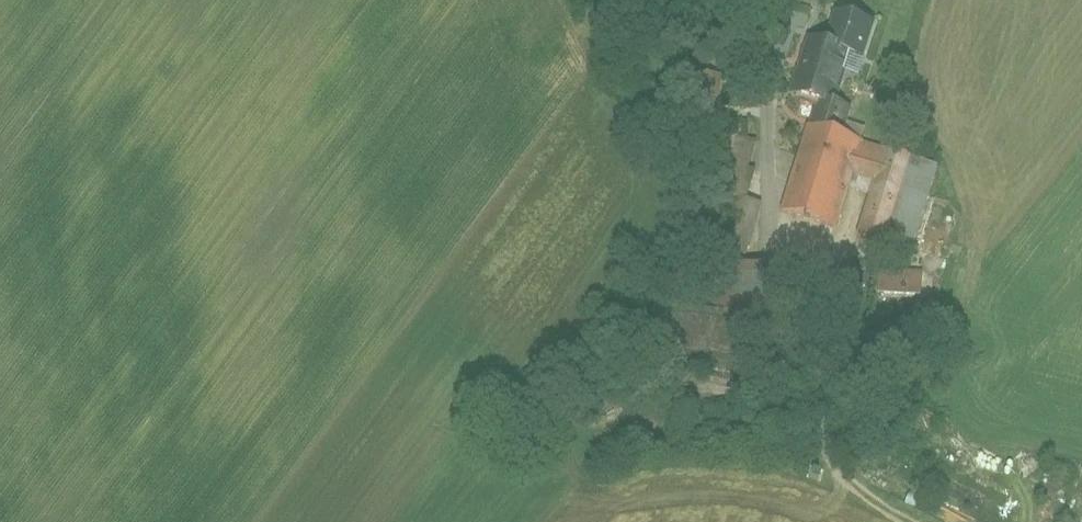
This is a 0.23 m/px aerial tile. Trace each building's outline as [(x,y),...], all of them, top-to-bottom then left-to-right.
[(803,45),(787,107),(838,120),(854,58),(803,45)] [(888,159),(886,169),(844,157),(846,148),(798,133),(773,218),(822,232),(837,182),(878,194),(863,242),(908,256),(933,172),(888,159)] [(860,272),(858,306),(916,309),(918,276),(860,272)]
